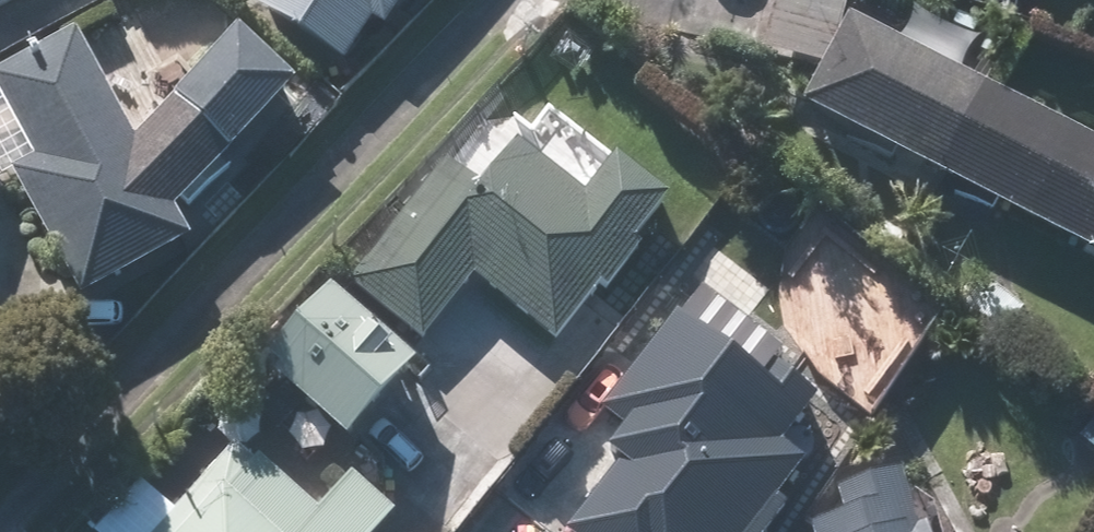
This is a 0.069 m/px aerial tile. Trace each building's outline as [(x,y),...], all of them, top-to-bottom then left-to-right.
[(331,74),(361,29),(377,40),(403,0),(217,0),(331,74)] [(835,20),(845,0),(784,0),(762,44),(810,69),(790,109),(1093,264),(1093,152),(835,20)] [(5,186),(58,286),(38,298),(50,322),(68,353),(130,318),(111,288),(185,248),(169,219),(285,96),(229,40),(127,141),(68,35),(0,72),(0,188),(5,186)] [(665,211),(608,165),(535,107),(519,127),(491,105),(440,169),(342,292),(413,348),(468,279),(555,349),(665,211)] [(333,309),(273,380),(344,440),(404,369),(333,309)] [(754,363),(744,375),(673,316),(587,419),(614,441),(600,457),(613,468),(560,531),(744,531),(785,482),(759,460),(805,405),(754,363)] [(234,446),(156,531),(380,531),(393,518),(329,459),(292,500),(234,446)] [(928,483),(911,483),(829,485),(832,523),(799,531),(944,531),(928,483)]
